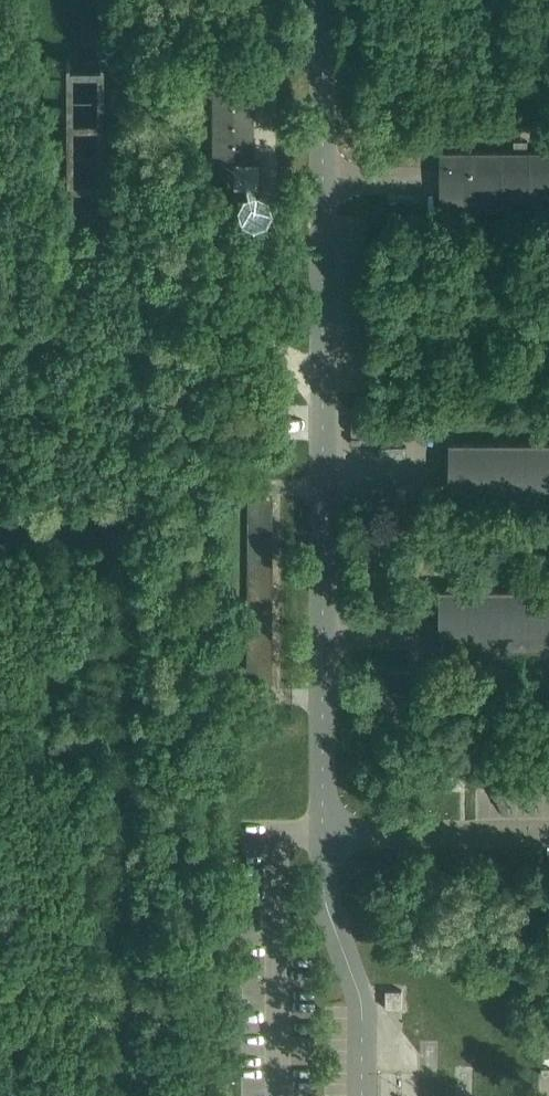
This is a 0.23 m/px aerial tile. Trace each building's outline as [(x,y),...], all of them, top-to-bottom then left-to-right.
[(99,59),(65,60),(72,246),(106,246),(99,59)] [(212,77),(212,159),(252,159),(252,76),(212,77)] [(548,209),(548,151),(442,151),(442,206),(442,209),(548,209)] [(548,500),(548,442),(451,442),(451,500),(548,500)] [(271,688),(271,653),(272,496),(249,496),(248,688),(271,688)] [(548,647),(548,588),(441,588),(442,648),(548,647)] [(442,700),(442,670),(387,670),(387,700),(442,700)] [(460,773),(442,773),(442,787),(460,787),(460,773)] [(402,1008),(402,989),(386,989),(386,1008),(402,1008)]
